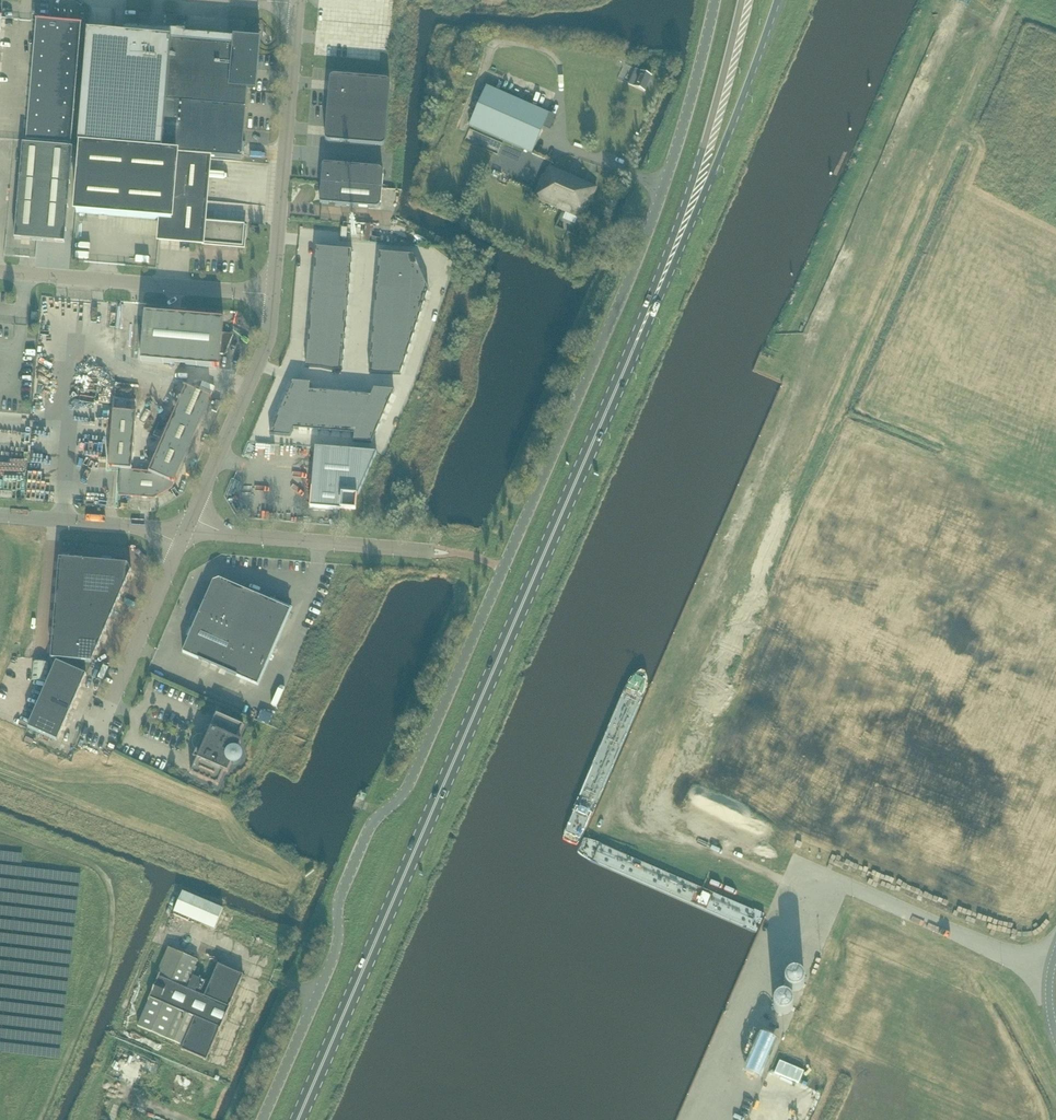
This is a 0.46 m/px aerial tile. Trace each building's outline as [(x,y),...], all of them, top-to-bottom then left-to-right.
[(82,24),(37,21),(36,32),(63,34),(62,45),(80,47),(82,24)] [(234,39),(185,35),(185,33),(125,28),(124,28),(124,37),(88,34),(87,47),(87,53),(86,67),(85,70),(81,116),(81,118),(79,146),(163,153),(167,102),(247,109),(247,101),(249,78),(251,47),(233,45),(234,39)] [(63,34),(36,32),(35,43),(62,45),(63,34)] [(80,47),(62,45),(35,43),(34,54),(79,58),(80,47)] [(78,68),(79,58),(34,54),(33,65),(78,68)] [(623,63),(622,72),(634,73),(635,63),(623,63)] [(77,79),(78,68),(33,65),(32,76),(77,79)] [(642,72),(636,69),(629,85),(633,86),(635,88),(645,93),(653,76),(642,72)] [(76,90),(77,79),(32,76),(32,87),(76,90)] [(382,147),(382,146),(383,146),(384,146),(385,145),(385,144),(386,142),(391,85),(391,84),(390,83),(390,82),(389,81),(388,81),(386,80),(335,76),(334,76),(333,76),(332,77),(331,78),(330,79),(330,80),(330,81),(325,136),(325,137),(326,138),(326,139),(326,140),(327,141),(328,142),(329,142),(379,146),(382,147)] [(533,154),(550,114),(487,86),(469,126),(533,154)] [(75,101),(76,90),(32,87),(31,97),(75,101)] [(75,112),(75,101),(31,97),(30,108),(75,112)] [(247,109),(167,102),(163,153),(243,160),(243,155),(245,155),(243,155),(244,145),(246,145),(246,144),(244,144),(247,109)] [(74,123),(75,112),(30,108),(29,119),(74,123)] [(73,134),(74,123),(29,119),(28,130),(73,134)] [(72,145),(73,134),(28,130),(27,141),(72,145)] [(474,132),(473,139),(480,140),(481,133),(474,132)] [(66,244),(73,149),(23,144),(15,239),(66,244)] [(221,246),(235,247),(244,248),(246,225),(205,222),(210,159),(82,148),(77,213),(108,216),(161,220),(160,241),(191,243),(221,246)] [(339,168),(333,168),(333,167),(333,166),(332,165),(331,165),(326,164),(325,164),(324,165),(323,166),(323,170),(322,170),(321,184),(383,189),(384,175),(383,175),(383,174),(383,173),(383,172),(383,171),(382,170),(381,169),(380,169),(379,169),(339,165),(339,168)] [(583,220),(597,189),(550,167),(546,176),(544,175),(534,198),(583,220)] [(381,203),(383,189),(321,184),(320,198),(320,202),(320,203),(321,204),(322,204),(328,205),(329,204),(330,204),(330,203),(330,202),(335,203),(336,203),(336,205),(376,209),(377,209),(378,208),(379,208),(380,207),(380,206),(381,205),(381,203)] [(315,259),(335,260),(336,249),(316,248),(315,259)] [(336,249),(335,260),(352,262),(353,251),(336,249)] [(378,264),(396,265),(397,254),(379,253),(378,264)] [(397,254),(396,265),(400,266),(419,267),(414,256),(397,254)] [(314,269),(334,271),(335,260),(315,259),(314,269)] [(334,271),(351,273),(352,262),(335,260),(334,271)] [(377,275),(399,277),(400,266),(396,265),(378,264),(377,275)] [(400,266),(399,277),(424,279),(419,267),(400,266)] [(313,280),(333,282),(334,271),(314,269),(313,280)] [(333,282),(350,283),(351,273),(334,271),(333,282)] [(377,286),(398,287),(399,277),(377,275),(377,286)] [(399,277),(398,287),(429,290),(424,279),(399,277)] [(312,291),(332,293),(333,282),(313,280),(312,291)] [(333,282),(332,293),(349,294),(350,283),(333,282)] [(376,297),(398,298),(398,287),(377,286),(376,297)] [(398,287),(398,298),(426,301),(429,290),(398,287)] [(311,302),(331,304),(332,293),(312,291),(311,302)] [(332,293),(331,304),(349,305),(349,294),(332,293)] [(375,307),(397,309),(398,298),(376,297),(375,307)] [(398,298),(397,309),(422,311),(426,301),(398,298)] [(311,313),(330,315),(331,304),(311,302),(311,313)] [(331,304),(330,315),(348,316),(349,305),(331,304)] [(374,318),(396,320),(397,309),(375,307),(374,318)] [(397,309),(396,320),(419,322),(422,311),(397,309)] [(310,324),(329,326),(330,315),(311,313),(310,324)] [(220,368),(224,321),(145,314),(141,362),(220,368)] [(330,315),(329,326),(347,327),(348,316),(330,315)] [(373,329),(395,331),(396,320),(374,318),(373,329)] [(396,320),(395,331),(415,333),(419,322),(396,320)] [(309,335),(328,336),(329,326),(310,324),(309,335)] [(329,326),(328,336),(346,338),(347,327),(329,326)] [(389,342),(394,342),(395,331),(373,329),(372,340),(389,342)] [(395,331),(394,342),(412,343),(415,333),(395,331)] [(308,346),(327,347),(328,336),(309,335),(308,346)] [(328,336),(327,347),(345,349),(346,338),(328,336)] [(371,351),(389,353),(389,342),(372,340),(371,351)] [(389,353),(408,354),(412,343),(394,342),(389,342),(389,353)] [(307,357),(327,358),(327,347),(308,346),(307,357)] [(327,347),(327,358),(344,360),(345,349),(327,347)] [(370,362),(388,363),(389,353),(371,351),(370,362)] [(389,353),(388,363),(404,365),(408,354),(389,353)] [(306,367),(326,369),(327,358),(307,357),(306,367)] [(327,358),(326,369),(343,371),(344,360),(327,358)] [(369,373),(387,374),(388,363),(370,362),(369,373)] [(388,363),(387,374),(401,375),(404,365),(388,363)] [(299,397),(307,400),(311,391),(311,384),(293,382),(289,392),(299,397)] [(173,488),(212,399),(186,388),(149,473),(132,471),(137,414),(114,412),(109,469),(121,470),(119,496),(155,499),(173,488)] [(389,404),(395,391),(374,389),(371,396),(389,404)] [(321,412),(323,392),(311,391),(307,400),(302,410),(310,411),(321,412)] [(302,410),(307,400),(299,397),(289,392),(284,402),(295,407),(302,410)] [(332,413),(334,393),(323,392),(321,412),(332,413)] [(343,414),(344,394),(334,393),(332,413),(343,414)] [(354,415),(355,395),(344,394),(343,414),(354,415)] [(367,406),(371,396),(355,395),(354,415),(363,416),(367,406)] [(385,414),(389,404),(371,396),(367,406),(385,414)] [(284,402),(280,413),(290,417),(298,420),(302,410),(295,407),(284,402)] [(385,414),(367,406),(363,416),(362,416),(381,424),(385,414)] [(310,411),(302,410),(298,420),(294,429),(308,431),(309,419),(310,411)] [(308,431),(319,432),(321,412),(310,411),(309,419),(308,431)] [(321,412),(319,432),(330,433),(332,413),(321,412)] [(280,413),(275,423),(286,427),(293,430),(294,429),(298,420),(290,417),(280,413)] [(332,413),(330,433),(341,433),(343,414),(332,413)] [(343,414),(341,433),(354,435),(358,426),(362,416),(363,416),(354,415),(343,414)] [(381,424),(362,416),(358,426),(376,434),(381,424)] [(286,427),(275,423),(270,435),(291,437),(293,430),(286,427)] [(372,444),(376,434),(358,426),(354,435),(354,442),(372,444)] [(315,448),(310,508),(311,508),(311,509),(340,512),(352,513),(378,455),(377,455),(377,453),(315,448)] [(58,576),(85,578),(86,561),(60,559),(58,576)] [(85,578),(128,581),(132,571),(128,565),(86,561),(85,578)] [(83,594),(85,578),(58,576),(57,592),(83,594)] [(83,594),(121,597),(128,581),(85,578),(83,594)] [(256,595),(220,580),(214,582),(205,602),(189,639),(189,640),(183,653),(199,660),(258,685),(271,655),(272,655),(275,648),(276,645),(291,611),(256,595)] [(82,610),(83,594),(57,592),(56,603),(56,608),(82,610)] [(82,610),(114,613),(121,597),(83,594),(82,610)] [(80,627),(82,610),(56,608),(54,625),(80,627)] [(80,627),(107,629),(114,613),(82,610),(80,627)] [(79,643),(80,627),(54,625),(53,641),(79,643)] [(107,629),(80,627),(79,643),(100,645),(107,629)] [(79,643),(53,641),(52,660),(78,662),(79,643)] [(100,645),(79,643),(78,662),(92,663),(100,645)] [(82,687),(87,676),(57,663),(52,674),(82,687)] [(198,682),(204,684),(209,671),(203,669),(198,682)] [(77,698),(82,687),(52,674),(47,685),(77,698)] [(72,708),(77,698),(47,685),(43,695),(72,708)] [(68,719),(72,708),(43,695),(38,706),(68,719)] [(63,730),(68,719),(38,706),(33,717),(63,730)] [(238,741),(244,727),(217,715),(211,729),(207,728),(203,736),(202,736),(201,735),(200,735),(198,736),(197,736),(196,737),(195,738),(194,739),(194,740),(193,741),(193,743),(193,744),(193,745),(194,746),(194,748),(195,749),(196,749),(197,750),(194,758),(197,760),(191,774),(218,786),(224,772),(228,773),(232,764),(233,764),(234,764),(235,764),(236,764),(237,764),(238,763),(239,763),(240,762),(241,761),(241,760),(241,759),(241,758),(241,757),(241,756),(241,755),(240,754),(239,753),(238,752),(237,752),(241,743),(238,741)] [(58,741),(63,730),(33,717),(29,728),(58,741)] [(100,746),(99,751),(111,754),(113,749),(100,746)] [(223,908),(182,892),(173,912),(214,930),(223,908)] [(806,948),(807,952),(809,955),(813,956),(817,955),(819,952),(820,949),(820,945),(817,942),(813,941),(809,942),(807,945),(806,948)] [(198,961),(183,954),(169,948),(158,974),(161,975),(149,1001),(150,1002),(140,1027),(184,1046),(182,1050),(207,1061),(220,1032),(221,1032),(232,1005),(231,1005),(243,976),(218,965),(206,994),(202,993),(201,995),(196,993),(197,989),(202,991),(207,980),(203,978),(202,980),(193,976),(197,968),(195,968),(198,961)] [(799,965),(800,969),(802,971),(806,973),(809,972),(812,969),(813,965),(812,962),(810,959),(806,958),(802,959),(800,962),(799,965)] [(791,983),(792,987),(794,989),(798,990),(802,989),(804,987),(805,983),(805,979),(802,977),(798,976),(794,977),(792,979),(791,983)] [(784,1000),(785,1003),(787,1006),(791,1007),(794,1006),(797,1004),(798,1000),(797,996),(794,993),(791,992),(787,994),(785,996),(784,1000)] [(777,1017),(778,1020),(780,1023),(784,1024),(787,1023),(790,1021),(791,1017),(790,1013),(787,1010),(784,1010),(780,1011),(778,1013),(777,1017)] [(805,1072),(781,1062),(776,1073),(800,1084),(805,1072)]
